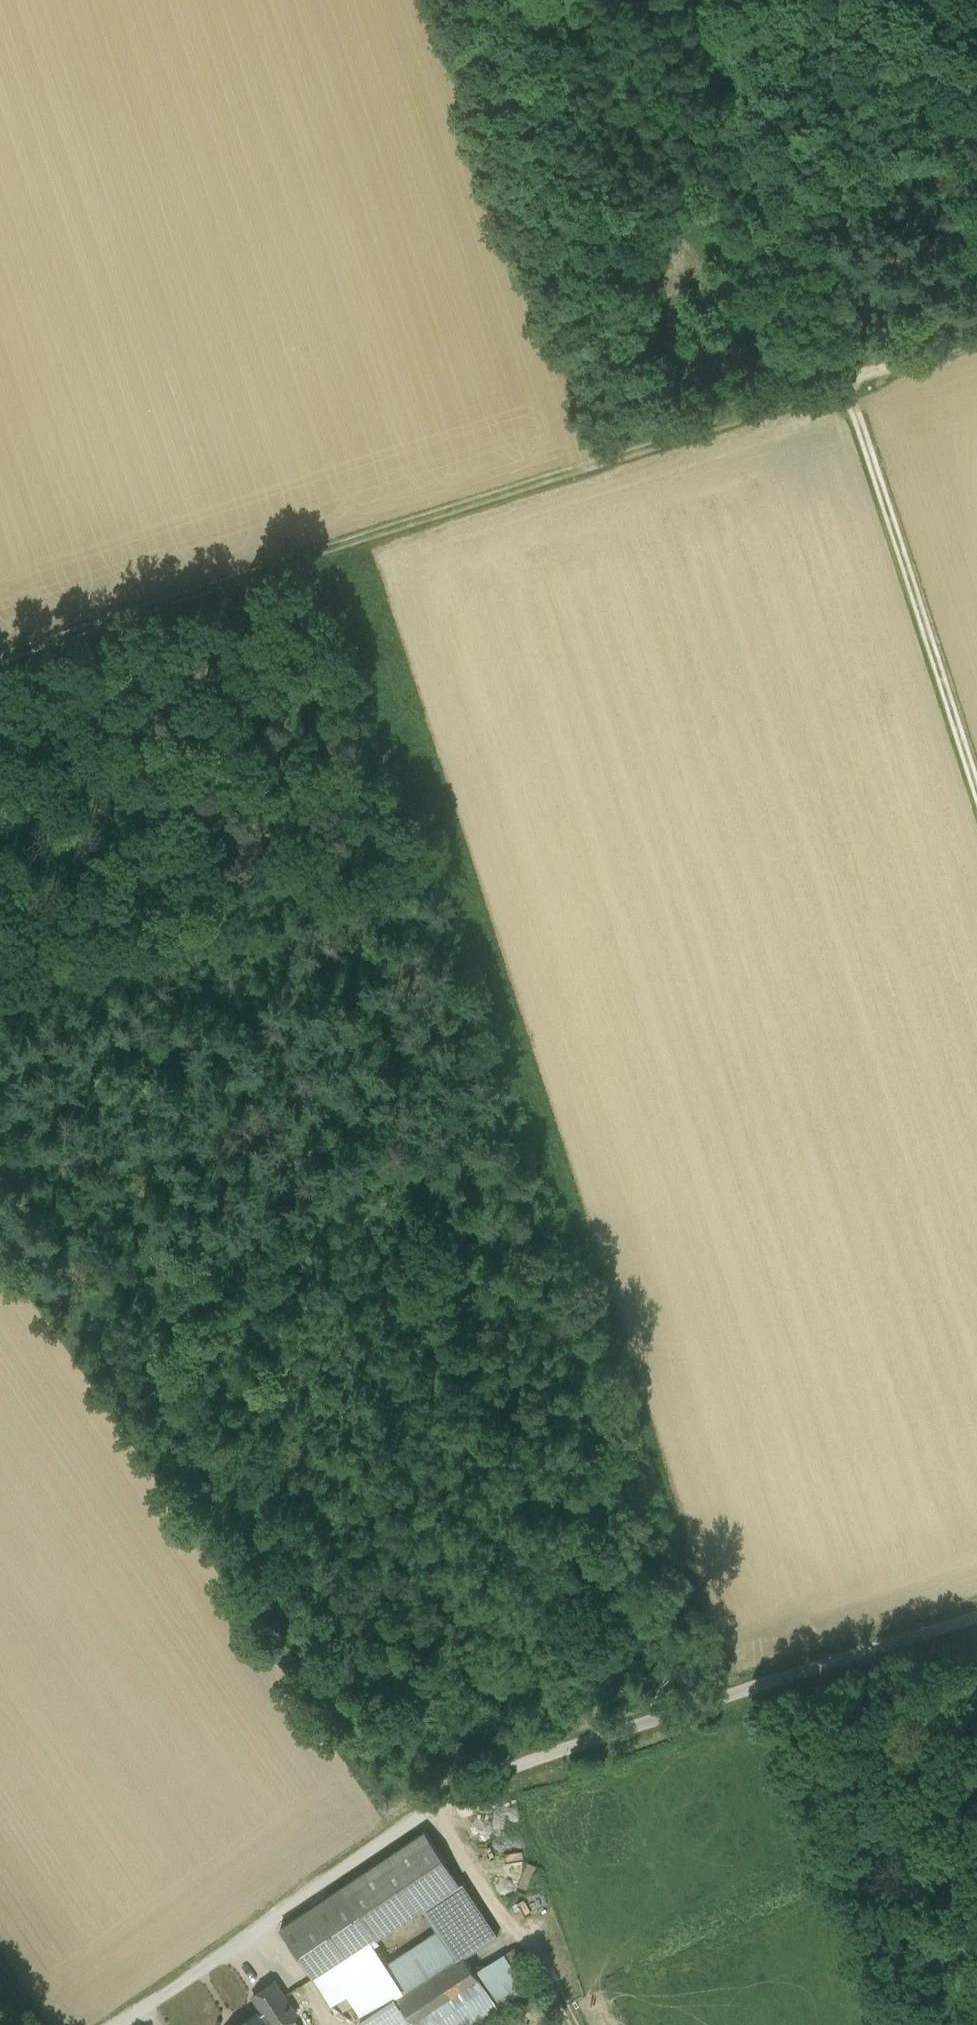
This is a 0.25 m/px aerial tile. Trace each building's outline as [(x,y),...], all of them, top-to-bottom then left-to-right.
[(281,1928),(314,1976),(316,1975),(332,2000),(347,1991),(365,2017),(360,2020),(364,2024),(469,2024),(524,1989),(508,1965),(516,1959),(512,1952),(478,1974),(464,1955),(498,1937),(474,1899),(473,1900),(424,1831),(281,1928)] [(265,2011),(256,2016),(262,2024),(287,2024),(298,2018),(273,1981),(254,1994),(265,2011)] [(256,2016),(255,2014),(238,2024),(262,2024),(256,2016)]
